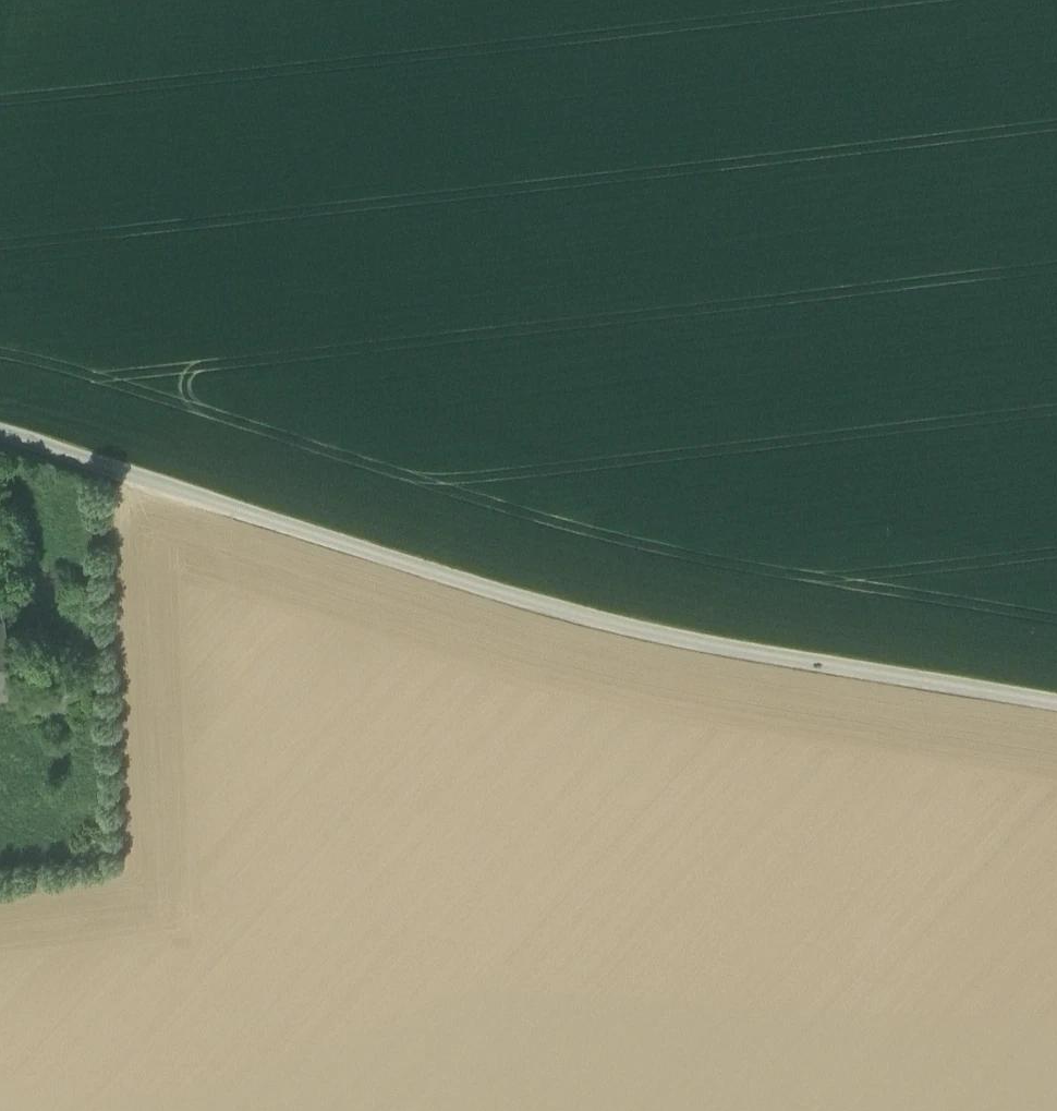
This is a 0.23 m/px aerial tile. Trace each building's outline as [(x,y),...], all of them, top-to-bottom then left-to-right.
[(11,676),(11,675),(4,615),(0,615),(0,678),(11,676)]
